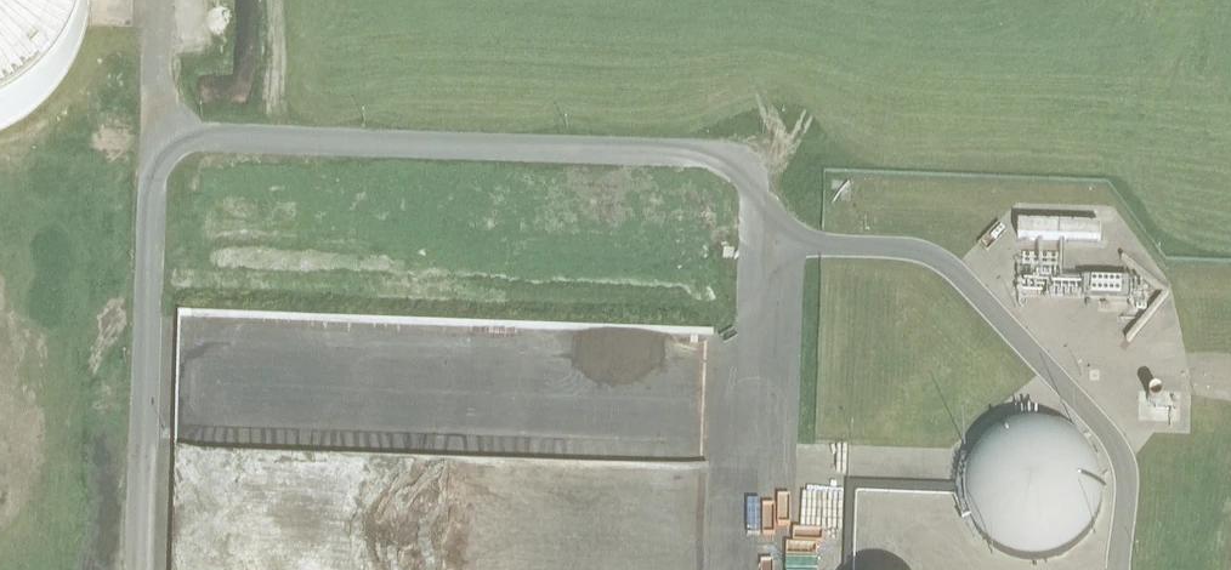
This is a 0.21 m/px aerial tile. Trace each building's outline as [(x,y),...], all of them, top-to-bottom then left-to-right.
[(11,134),(35,118),(56,99),(73,76),(86,50),(94,22),(95,0),(0,0),(0,138),(11,134)] [(1083,278),(1083,296),(1127,297),(1127,279),(1083,278)] [(985,444),(983,445),(983,446),(982,447),(981,448),(980,449),(979,450),(978,451),(978,452),(977,453),(976,454),(975,455),(975,456),(974,457),(973,459),(972,460),(972,461),(971,462),(971,463),(970,464),(970,465),(969,466),(969,468),(968,469),(968,470),(967,471),(967,472),(966,474),(966,475),(966,476),(965,477),(965,479),(965,480),(964,481),(964,482),(964,484),(964,485),(964,486),(963,488),(963,489),(963,490),(963,491),(963,493),(963,494),(963,495),(963,497),(963,498),(963,499),(963,500),(964,502),(964,503),(964,504),(964,505),(964,507),(965,508),(965,509),(965,511),(965,512),(966,513),(966,514),(966,515),(967,517),(967,518),(968,519),(968,520),(969,521),(969,523),(970,524),(970,525),(971,526),(971,527),(972,528),(973,530),(973,531),(974,532),(975,533),(975,534),(976,535),(977,536),(978,537),(979,538),(979,539),(980,540),(981,541),(982,542),(983,543),(984,544),(985,545),(986,545),(987,546),(988,547),(989,548),(990,549),(991,550),(992,550),(993,551),(994,552),(995,552),(996,553),(997,554),(998,554),(999,555),(1000,556),(1002,556),(1003,557),(1004,557),(1005,558),(1006,558),(1007,559),(1009,559),(1010,560),(1011,560),(1012,561),(1013,561),(1015,561),(1016,562),(1017,562),(1018,562),(1020,562),(1021,563),(1022,563),(1024,563),(1025,563),(1026,563),(1027,563),(1029,564),(1030,564),(1031,564),(1032,564),(1035,564),(1037,564),(1039,563),(1041,563),(1043,563),(1045,562),(1047,562),(1049,562),(1052,561),(1054,560),(1056,560),(1058,559),(1060,558),(1062,557),(1064,556),(1065,555),(1067,554),(1069,553),(1071,552),(1073,551),(1074,550),(1076,548),(1078,547),(1079,545),(1081,544),(1082,542),(1084,541),(1085,539),(1087,538),(1088,536),(1089,534),(1090,532),(1092,531),(1093,529),(1094,527),(1095,525),(1096,523),(1097,521),(1097,519),(1098,517),(1099,515),(1099,513),(1100,511),(1100,509),(1101,507),(1101,505),(1101,502),(1102,500),(1102,498),(1102,496),(1102,494),(1102,492),(1102,490),(1102,488),(1101,485),(1101,483),(1101,481),(1100,479),(1100,477),(1099,475),(1098,473),(1098,471),(1097,469),(1096,467),(1095,465),(1094,463),(1093,461),(1092,459),(1091,457),(1090,456),(1089,454),(1087,452),(1086,450),(1085,449),(1083,447),(1082,446),(1080,444),(1079,443),(1077,441),(1075,440),(1074,439),(1072,437),(1070,436),(1068,435),(1067,434),(1065,433),(1063,432),(1061,431),(1059,430),(1057,429),(1055,429),(1053,428),(1051,428),(1049,427),(1047,426),(1044,426),(1042,426),(1040,426),(1038,425),(1036,425),(1034,425),(1032,425),(1030,425),(1027,425),(1025,425),(1023,426),(1021,426),(1019,426),(1017,427),(1015,427),(1013,428),(1011,429),(1009,429),(1007,430),(1005,431),(1003,432),(1001,433),(999,434),(997,435),(995,436),(993,437),(992,438),(990,440),(988,441),(987,442),(985,444)]
